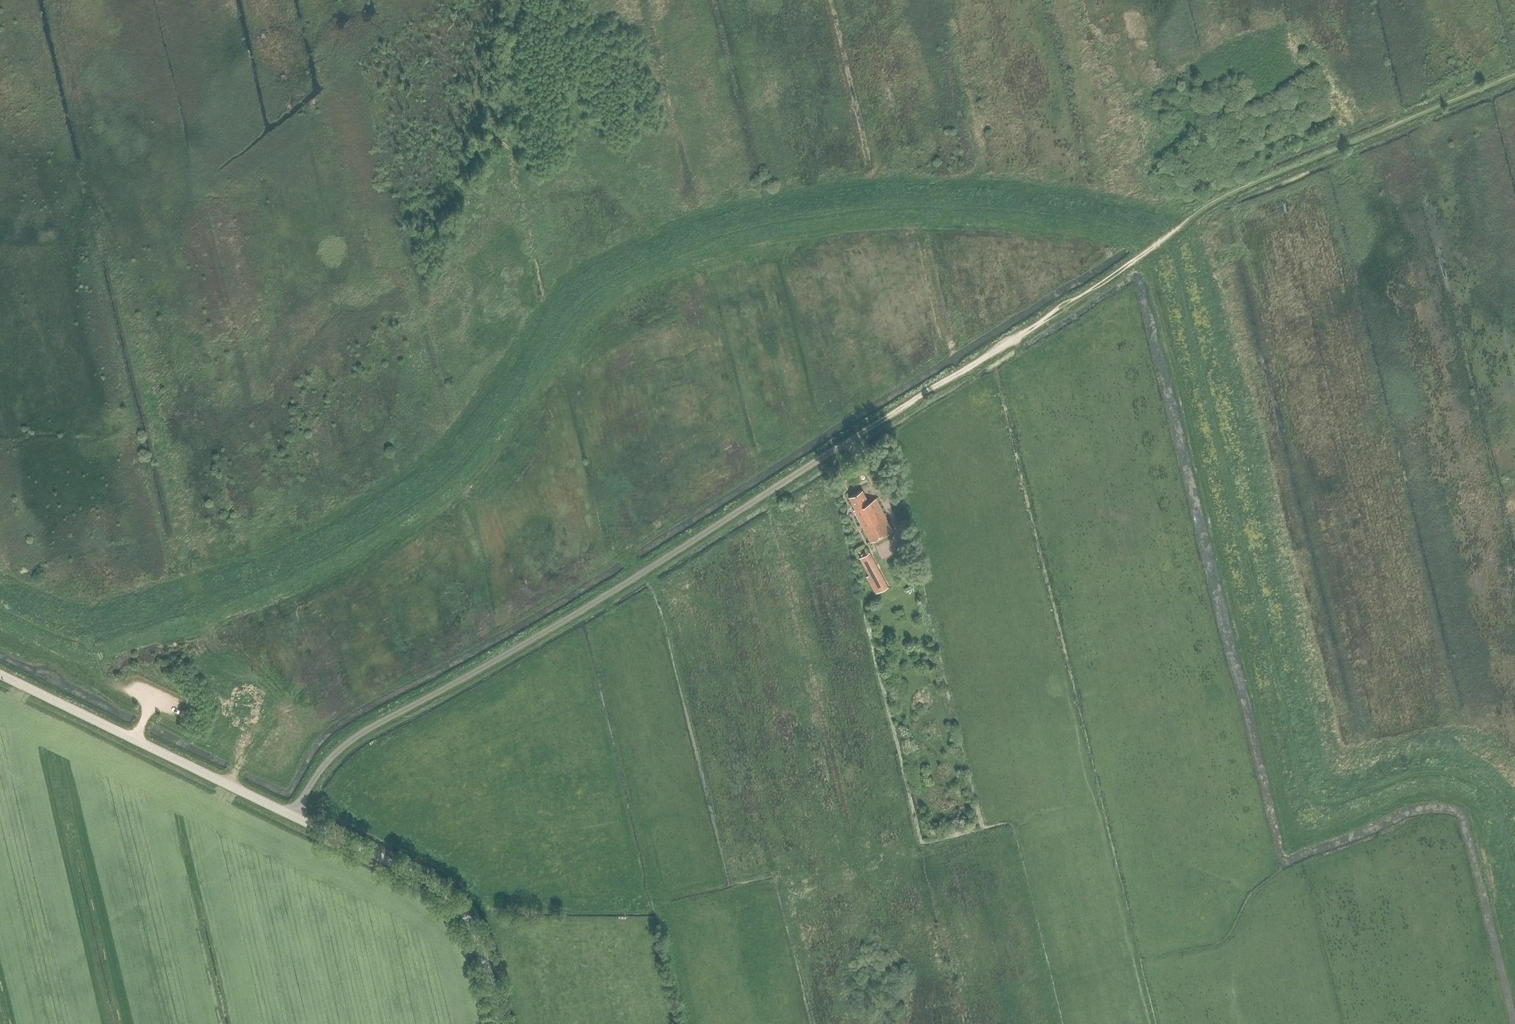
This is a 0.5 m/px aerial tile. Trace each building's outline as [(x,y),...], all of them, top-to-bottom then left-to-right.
[(870,542),(892,530),(875,498),(868,502),(862,490),(861,491),(859,490),(857,492),(856,493),(849,497),(856,509),(854,510),(870,542)] [(886,587),(867,553),(859,558),(878,591),(886,587)]
